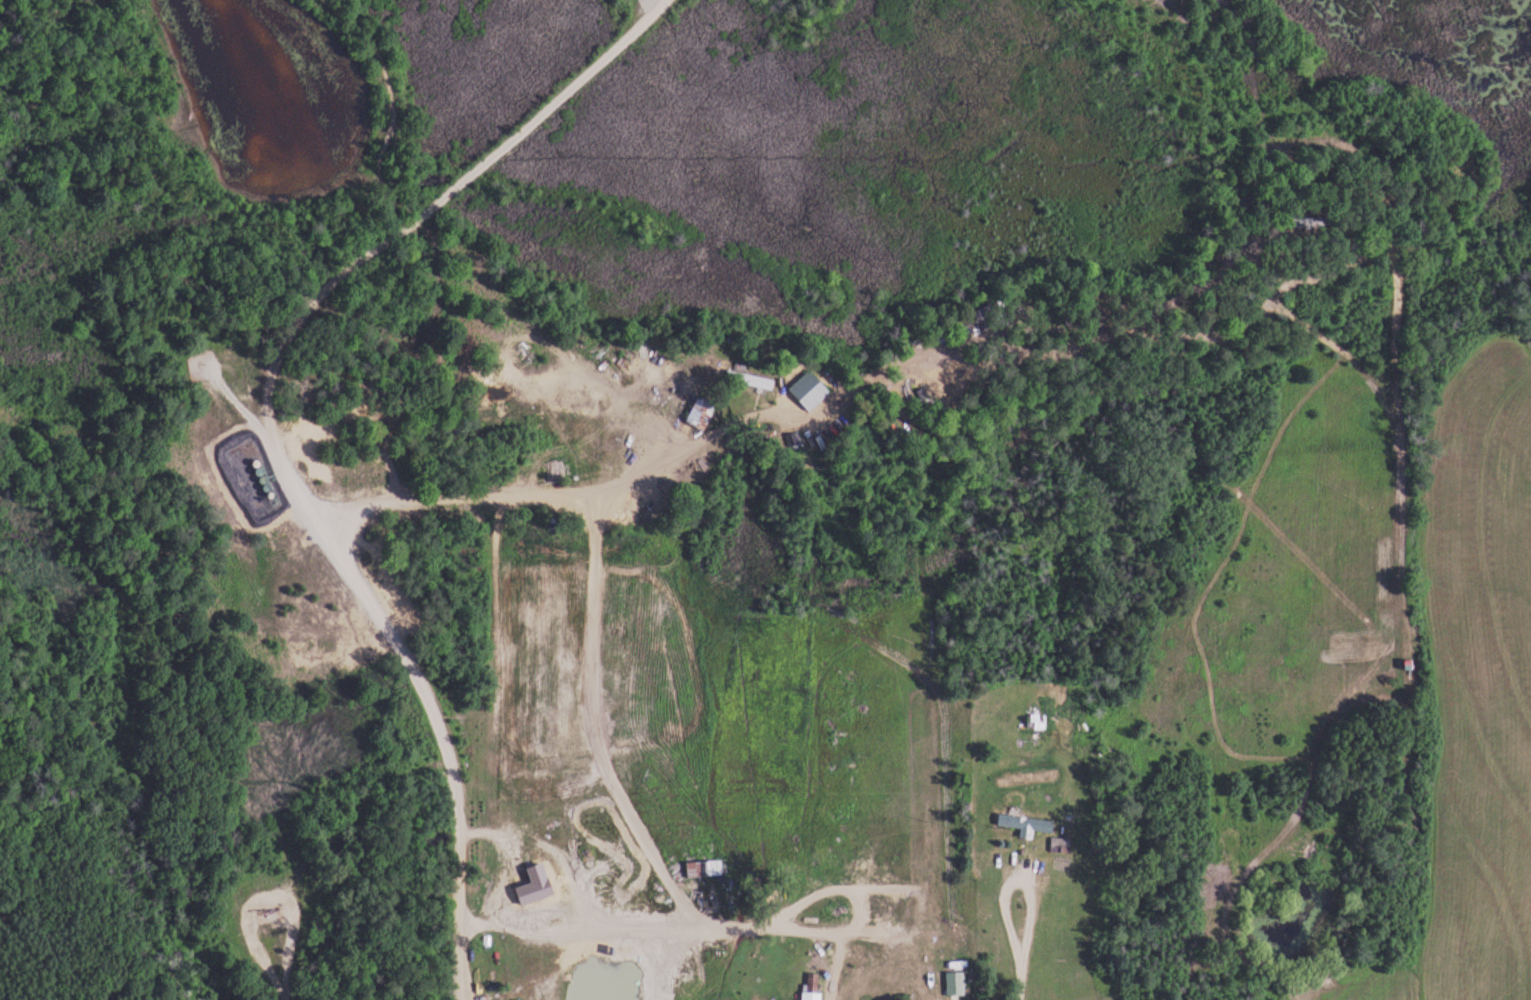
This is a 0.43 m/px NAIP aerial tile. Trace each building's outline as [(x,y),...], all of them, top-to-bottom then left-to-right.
[(775,381),(729,369),(725,382),(772,393),(775,381)] [(721,401),(702,391),(686,421),(704,431),(721,401)] [(1046,731),(1047,715),(1030,715),(1030,730),(1046,731)] [(1055,822),(1000,815),(999,826),(1021,830),(1019,838),(1033,840),(1035,830),(1053,833),(1055,822)] [(1071,854),(1072,841),(1052,840),(1051,852),(1071,854)] [(500,872),(491,872),(491,883),(500,883),(500,872)] [(947,996),(965,996),(965,972),(947,972),(947,996)]
